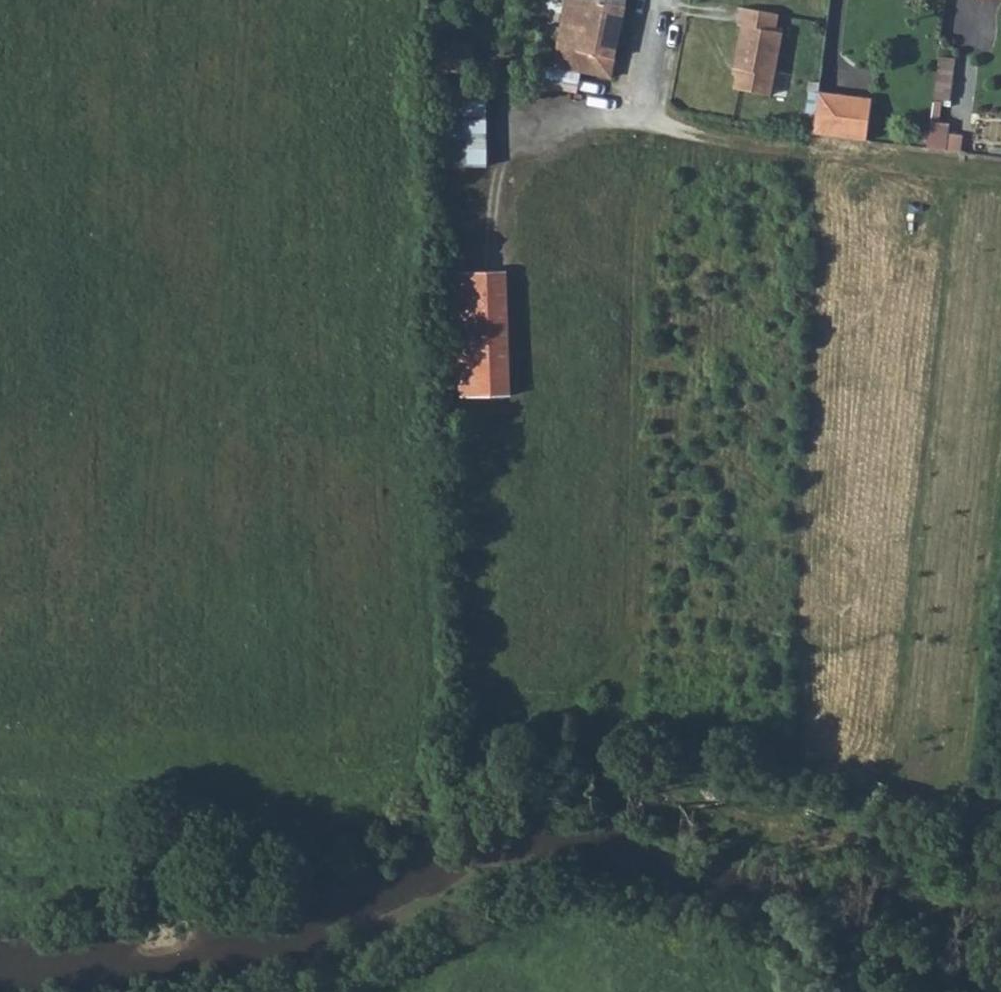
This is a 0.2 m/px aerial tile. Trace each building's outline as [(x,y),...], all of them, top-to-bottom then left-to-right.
[(613,56),(625,4),(600,0),(566,0),(557,45),(613,56)] [(776,29),(778,13),(741,7),(738,23),(742,24),(735,66),(738,67),(735,87),(773,93),(783,31),(776,29)] [(609,75),(613,56),(557,45),(553,64),(609,75)] [(940,53),(935,109),(952,110),(957,55),(940,53)] [(489,171),(486,89),(448,91),(452,174),(489,171)] [(813,132),(866,138),(871,97),(818,91),(813,132)] [(949,122),(930,120),(927,146),(946,149),(949,122)] [(514,394),(511,268),(459,269),(461,393),(514,394)]
